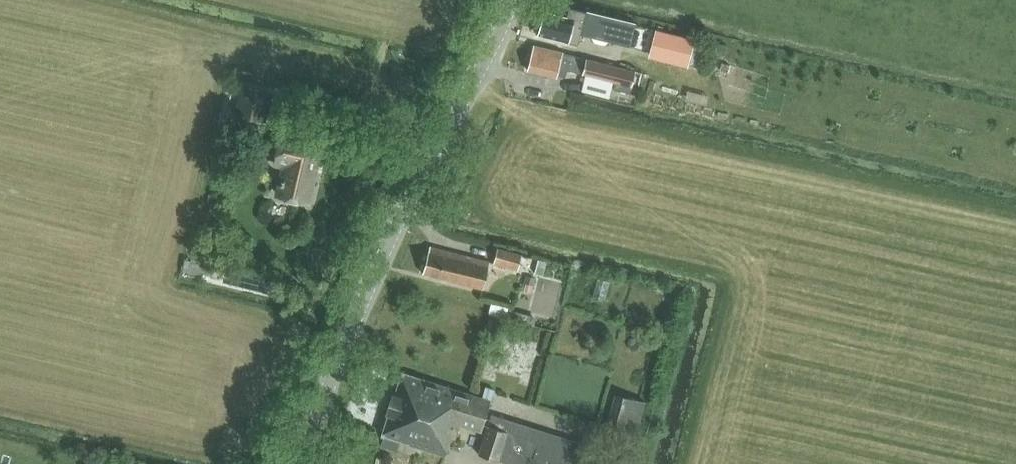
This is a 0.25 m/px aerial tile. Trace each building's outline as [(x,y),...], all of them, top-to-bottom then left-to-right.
[(581,34),(629,46),(635,23),(587,11),(569,8),(566,18),(544,12),(538,35),(578,45),(581,34)] [(671,34),(656,30),(650,53),(665,57),(671,34)] [(527,58),(525,64),(528,67),(527,70),(556,77),(556,75),(565,77),(567,70),(582,74),(615,82),(613,89),(630,93),(636,71),(533,45),(530,57),(527,58)] [(240,83),(233,112),(264,119),(271,91),(240,83)] [(278,193),(306,200),(320,143),(284,134),(277,164),(284,166),(278,193)] [(423,273),(482,289),(490,262),(431,245),(423,273)] [(493,263),(517,269),(521,255),(497,248),(493,263)] [(382,435),(383,435),(380,446),(397,451),(401,440),(445,454),(450,437),(455,438),(459,425),(480,431),(489,400),(492,401),(495,390),(485,387),(482,398),(402,374),(396,394),(394,393),(392,400),(388,399),(385,407),(388,408),(386,412),(388,413),(382,435)] [(645,401),(615,393),(602,441),(632,449),(645,401)] [(591,446),(491,413),(478,453),(511,463),(585,463),(591,446)]
